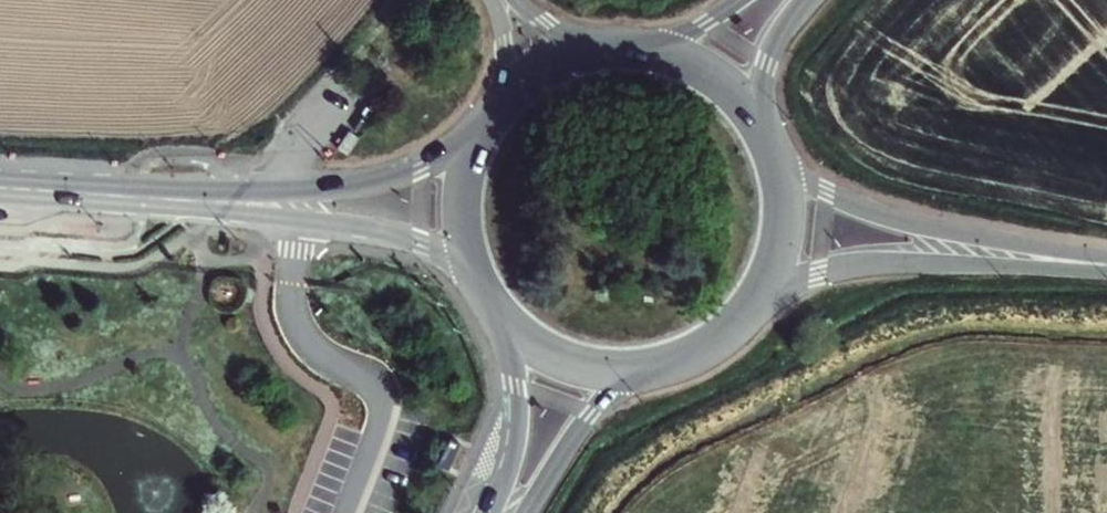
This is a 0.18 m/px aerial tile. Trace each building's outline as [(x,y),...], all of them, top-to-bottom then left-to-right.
[(360,140),(349,132),(337,150),(348,158),(360,140)]
